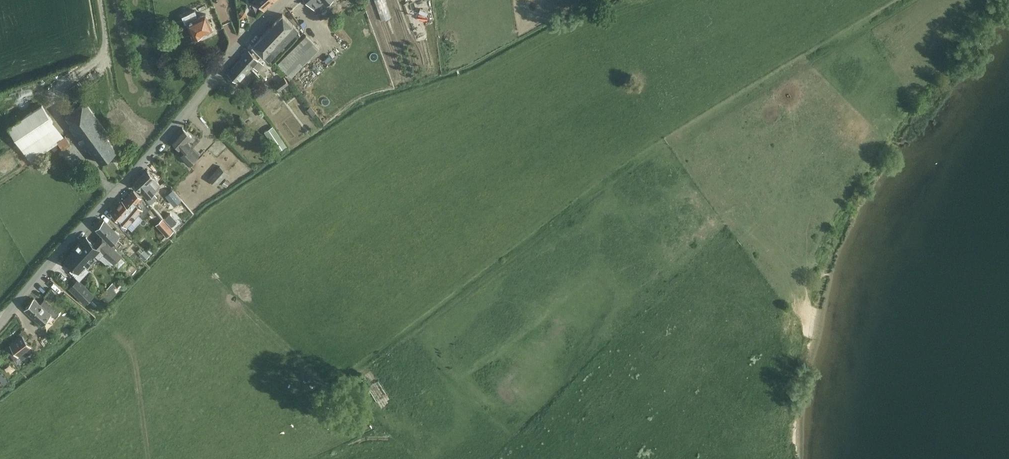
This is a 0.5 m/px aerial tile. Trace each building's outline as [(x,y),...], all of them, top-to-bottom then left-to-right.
[(276,0),(256,0),(265,11),(276,0)] [(390,18),(386,0),(375,0),(379,20),(390,18)] [(195,9),(181,16),(185,24),(187,23),(193,37),(194,37),(197,39),(201,37),(201,34),(213,29),(206,13),(198,17),(195,9)] [(263,56),(269,61),(299,30),(293,25),(282,14),(252,46),(263,56)] [(306,35),(278,64),(291,77),(319,49),(306,35)] [(252,65),(263,75),(266,72),(265,70),(268,67),(249,50),(242,57),(251,67),(252,65)] [(228,78),(235,85),(251,67),(242,57),(228,73),(230,75),(228,78)] [(284,77),(274,85),(280,91),(289,83),(284,77)] [(89,147),(100,163),(117,151),(105,135),(108,133),(86,102),(83,104),(66,116),(72,124),(69,126),(86,149),(89,147)] [(8,127),(30,161),(49,150),(47,147),(40,136),(56,125),(42,104),(8,127)] [(305,110),(311,117),(315,113),(309,106),(305,110)] [(264,132),(278,152),(286,146),(273,126),(264,132)] [(179,156),(189,165),(199,154),(190,145),(187,141),(192,136),(182,128),(171,140),(183,151),(179,156)] [(219,166),(208,178),(217,186),(228,173),(219,166)] [(134,183),(147,198),(160,186),(153,178),(154,177),(148,170),(134,183)] [(174,204),(179,210),(185,205),(180,199),(181,198),(172,189),(165,195),(174,205),(174,204)] [(122,200),(111,213),(120,221),(121,219),(127,225),(142,207),(137,202),(141,197),(134,190),(123,202),(122,200)] [(177,215),(173,219),(182,227),(185,222),(177,215)] [(156,224),(167,236),(173,231),(174,232),(176,230),(168,222),(167,223),(162,218),(156,224)] [(118,248),(122,244),(115,238),(119,234),(104,220),(96,229),(118,248)] [(99,257),(110,267),(122,254),(115,247),(101,234),(93,244),(86,237),(66,259),(74,266),(71,270),(80,278),(83,274),(79,270),(94,253),(98,258),(99,258),(99,257)] [(71,289),(84,300),(92,292),(79,280),(71,289)] [(50,301),(55,295),(50,291),(45,297),(50,301)] [(34,299),(25,310),(41,324),(51,313),(55,316),(59,313),(43,300),(40,304),(34,299)] [(22,335),(10,345),(18,355),(31,345),(22,335)]
